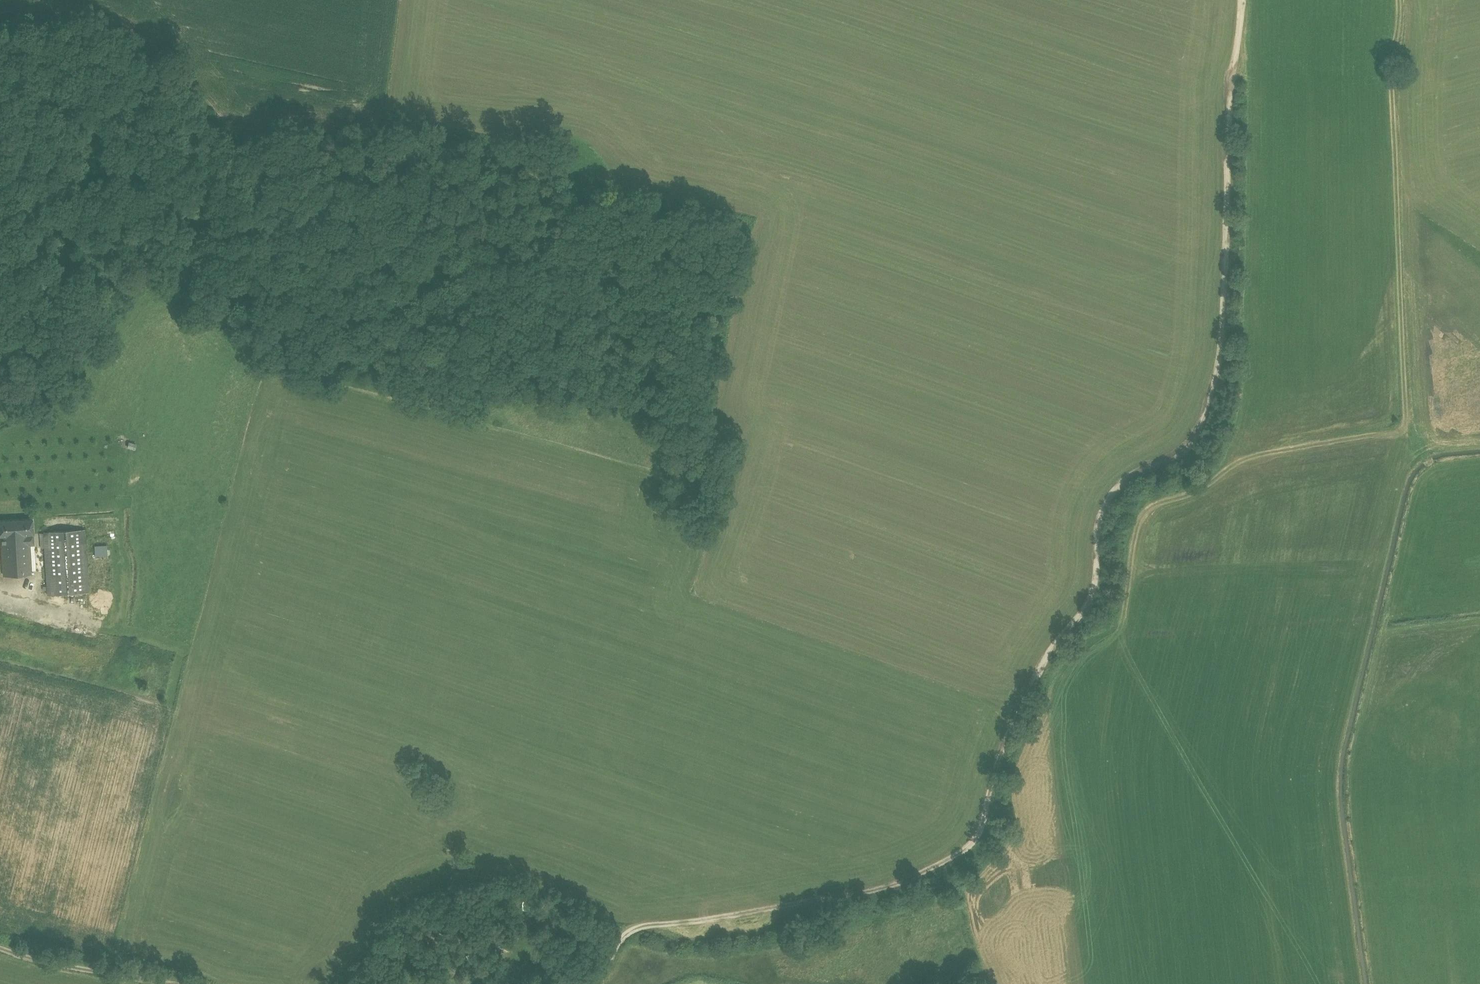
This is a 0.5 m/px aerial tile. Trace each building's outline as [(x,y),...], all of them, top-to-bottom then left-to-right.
[(4,575),(31,574),(29,545),(34,545),(32,520),(0,522),(0,536),(2,536),(4,575)] [(44,532),(45,555),(46,571),(47,582),(48,595),(88,592),(84,530),(44,532)] [(107,555),(106,545),(95,546),(95,556),(107,555)] [(110,570),(96,570),(95,605),(109,605),(110,570)] [(12,607),(25,608),(26,602),(13,600),(12,607)] [(55,614),(57,608),(43,603),(41,609),(55,614)] [(31,636),(21,635),(20,645),(30,645),(31,636)]
